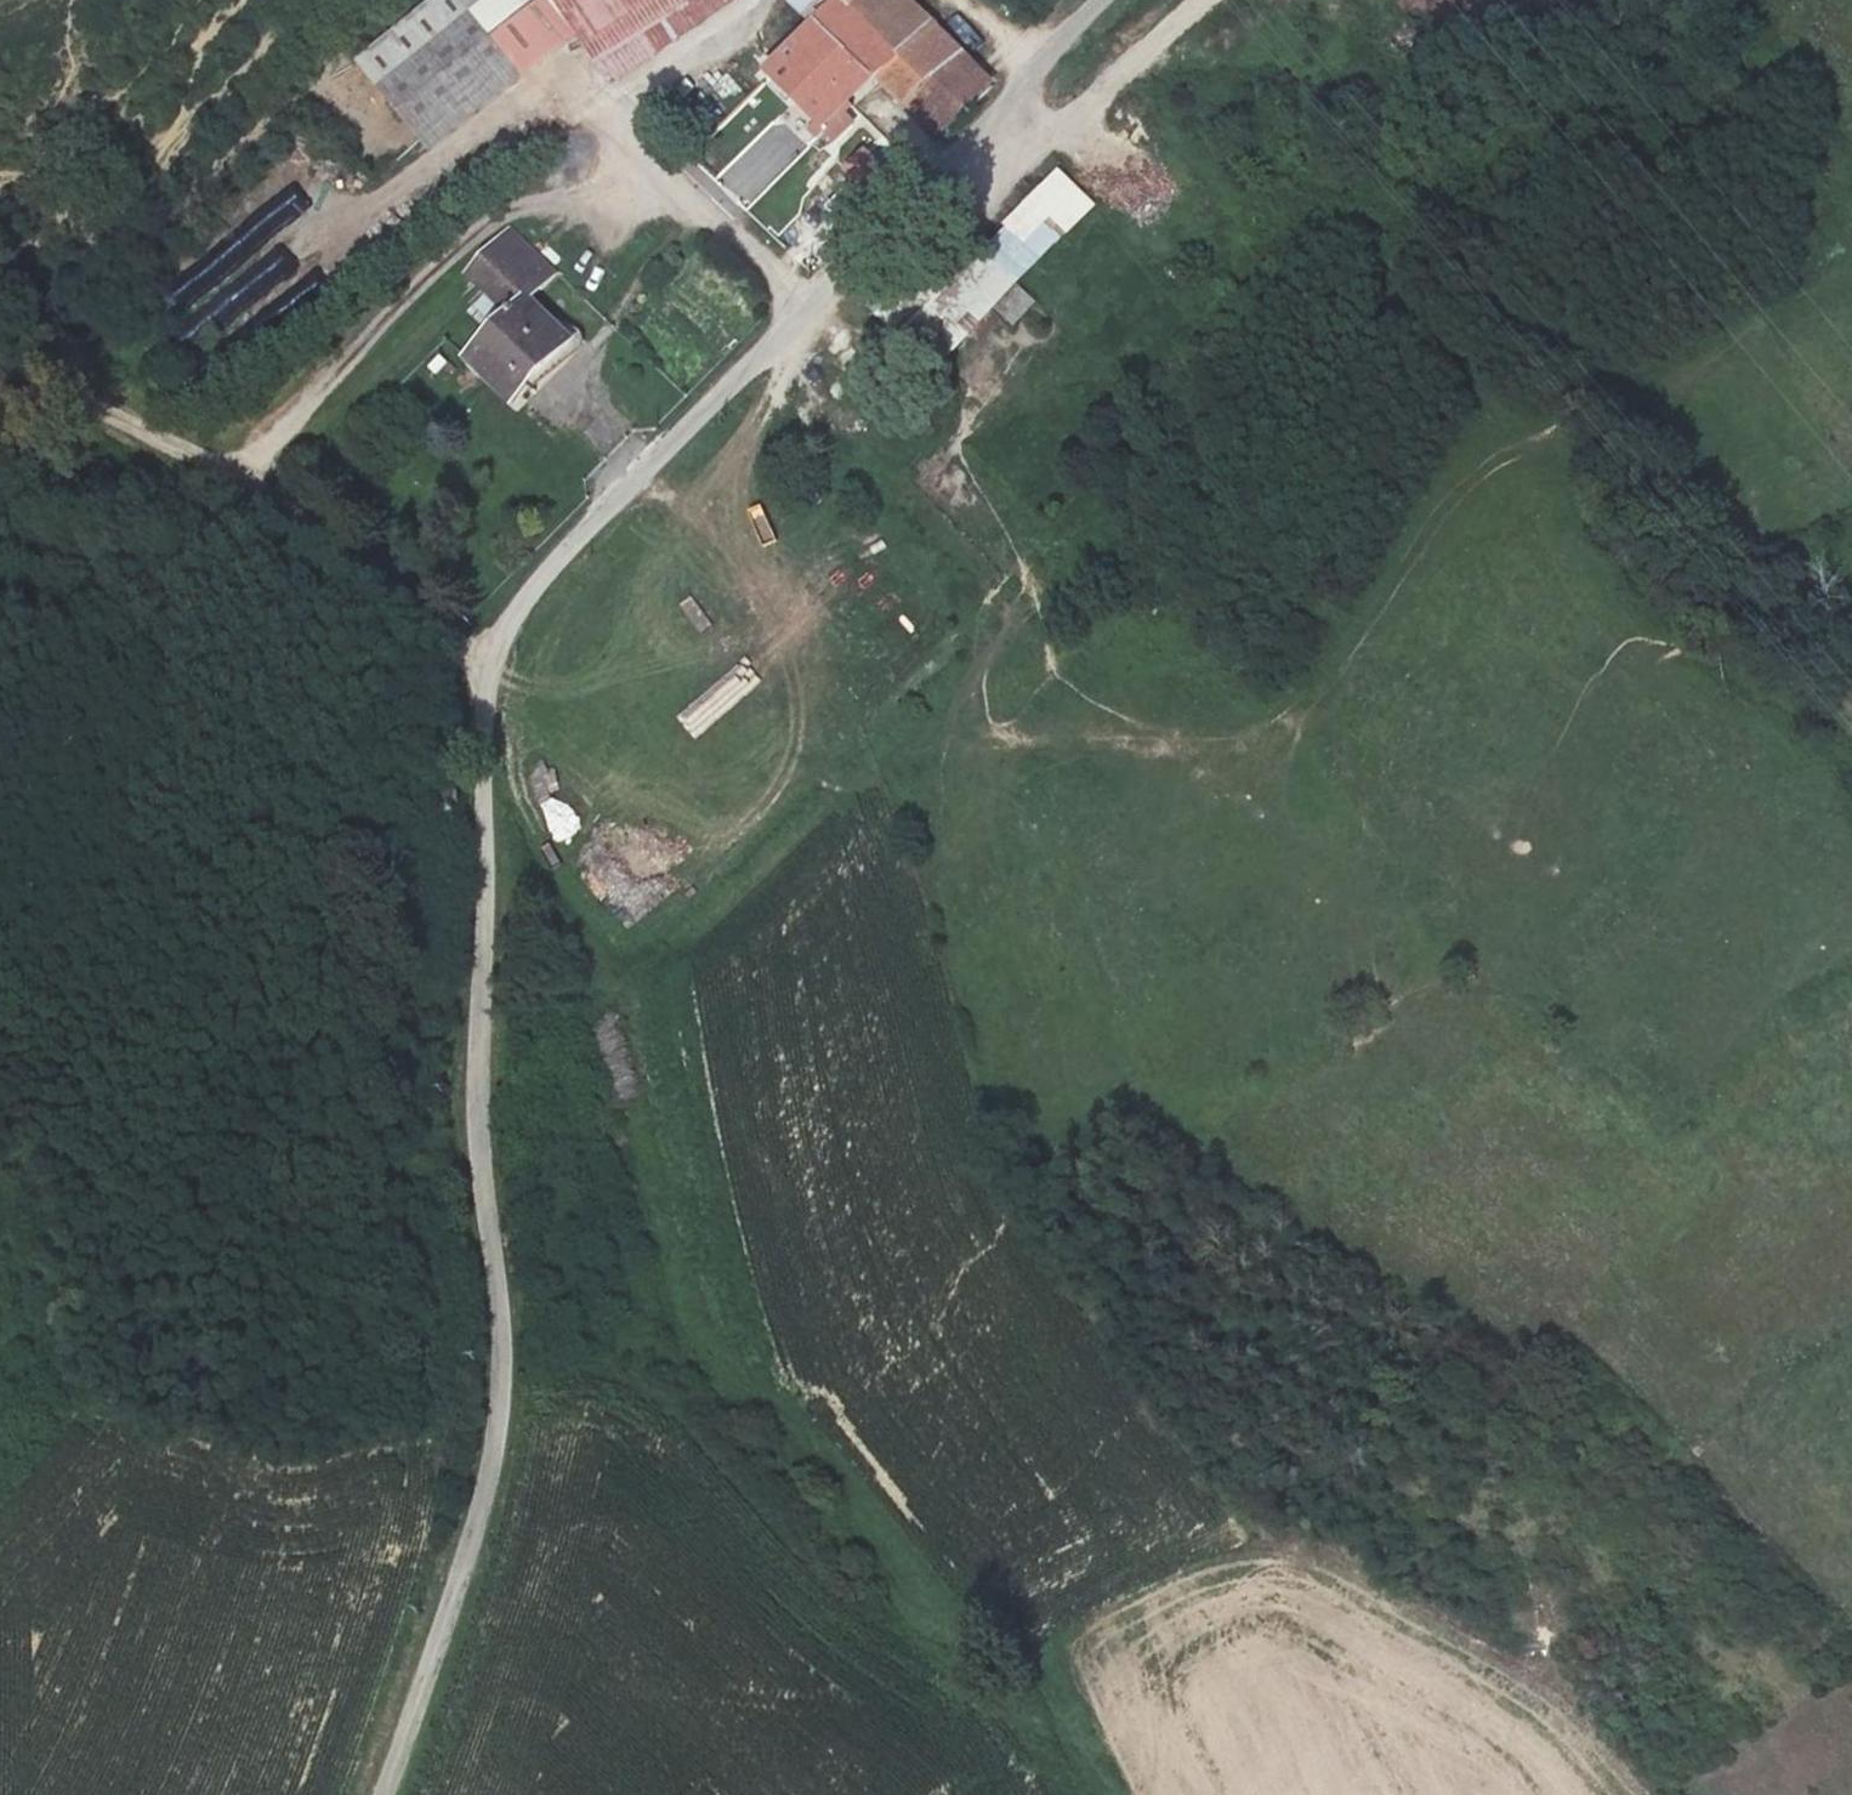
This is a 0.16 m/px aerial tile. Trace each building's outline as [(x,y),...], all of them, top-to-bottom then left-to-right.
[(359,59),(429,142),(576,30),(606,81),(728,0),(430,0),(359,59)] [(949,131),(1006,74),(927,0),(835,0),(816,20),(763,73),(819,125),(880,63),(949,131)] [(816,20),(835,0),(796,0),(816,20)] [(846,165),(854,172),(879,197),(911,165),(895,149),(880,164),(865,147),(846,165)] [(879,197),(854,172),(831,193),(856,220),(859,217),(879,197)] [(928,369),(1091,205),(1059,174),(897,338),(928,369)] [(317,267),(297,232),(268,249),(263,241),(167,297),(192,340),(317,267)] [(512,315),(470,353),(519,404),(578,344),(535,302),(561,275),(518,233),(476,275),(512,315)] [(1009,328),(1034,301),(1015,284),(991,311),(1009,328)]
